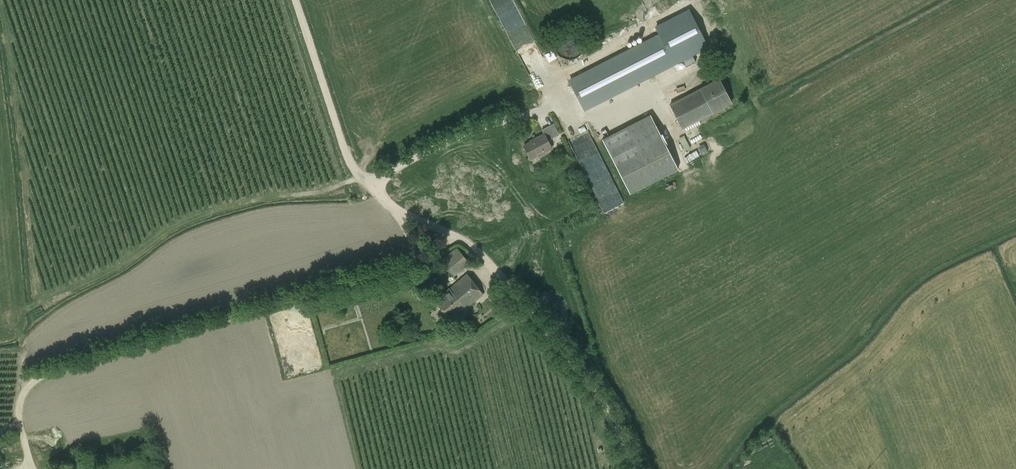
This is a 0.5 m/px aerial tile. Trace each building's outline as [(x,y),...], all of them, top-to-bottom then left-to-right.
[(643,19),(630,24),(634,32),(646,26),(643,19)] [(684,83),(674,62),(660,35),(570,82),(584,109),(653,74),(663,93),(684,83)] [(732,103),(719,79),(670,105),(682,129),(732,103)] [(678,169),(650,115),(602,139),(630,194),(678,169)] [(552,148),(548,140),(559,134),(553,123),(541,130),(543,134),(531,141),(531,142),(524,145),(531,159),(538,156),(539,157),(545,154),(544,152),(552,148)] [(680,138),(686,150),(692,147),(685,135),(680,138)] [(457,247),(441,261),(453,276),(470,263),(457,247)] [(434,300),(452,321),(483,295),(466,274),(434,300)]
